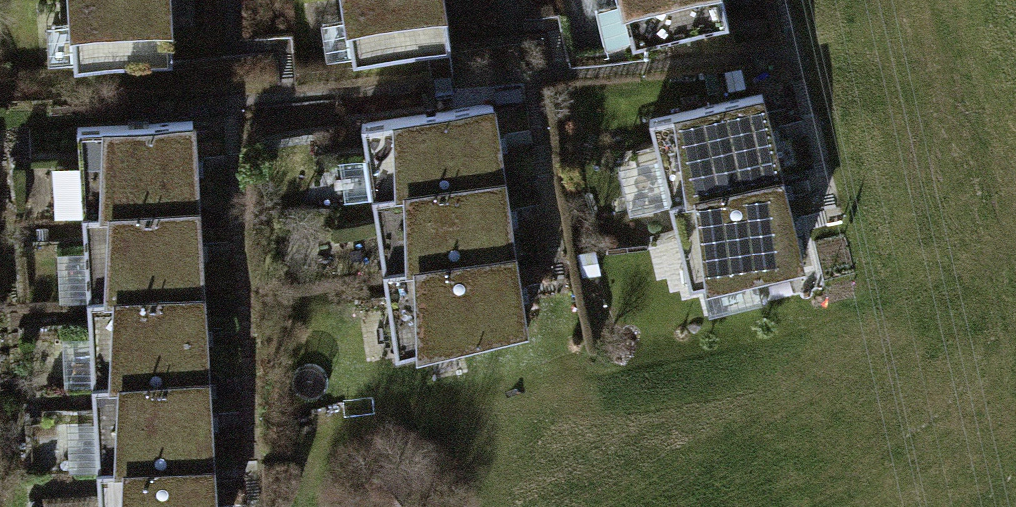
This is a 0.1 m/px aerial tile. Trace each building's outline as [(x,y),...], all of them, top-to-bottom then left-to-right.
[(78,75),(175,71),(171,0),(74,0),(78,75)] [(357,71),(453,59),(446,0),(348,0),(357,71)] [(638,53),(732,34),(724,0),(626,0),(638,53)] [(765,86),(653,112),(673,195),(784,168),(765,86)] [(496,96),(361,114),(370,187),(506,169),(496,96)] [(192,111),(75,119),(80,206),(198,198),(192,111)] [(673,195),(693,281),(805,255),(784,168),(673,195)] [(506,169),(370,187),(381,263),(516,245),(506,169)] [(80,206),(85,291),(203,283),(198,198),(80,206)] [(516,245),(381,263),(392,347),(527,329),(516,245)] [(85,291),(91,380),(209,372),(203,283),(85,291)] [(91,380),(97,466),(215,459),(209,372),(91,380)] [(100,506),(218,506),(215,459),(97,466),(100,506)]
